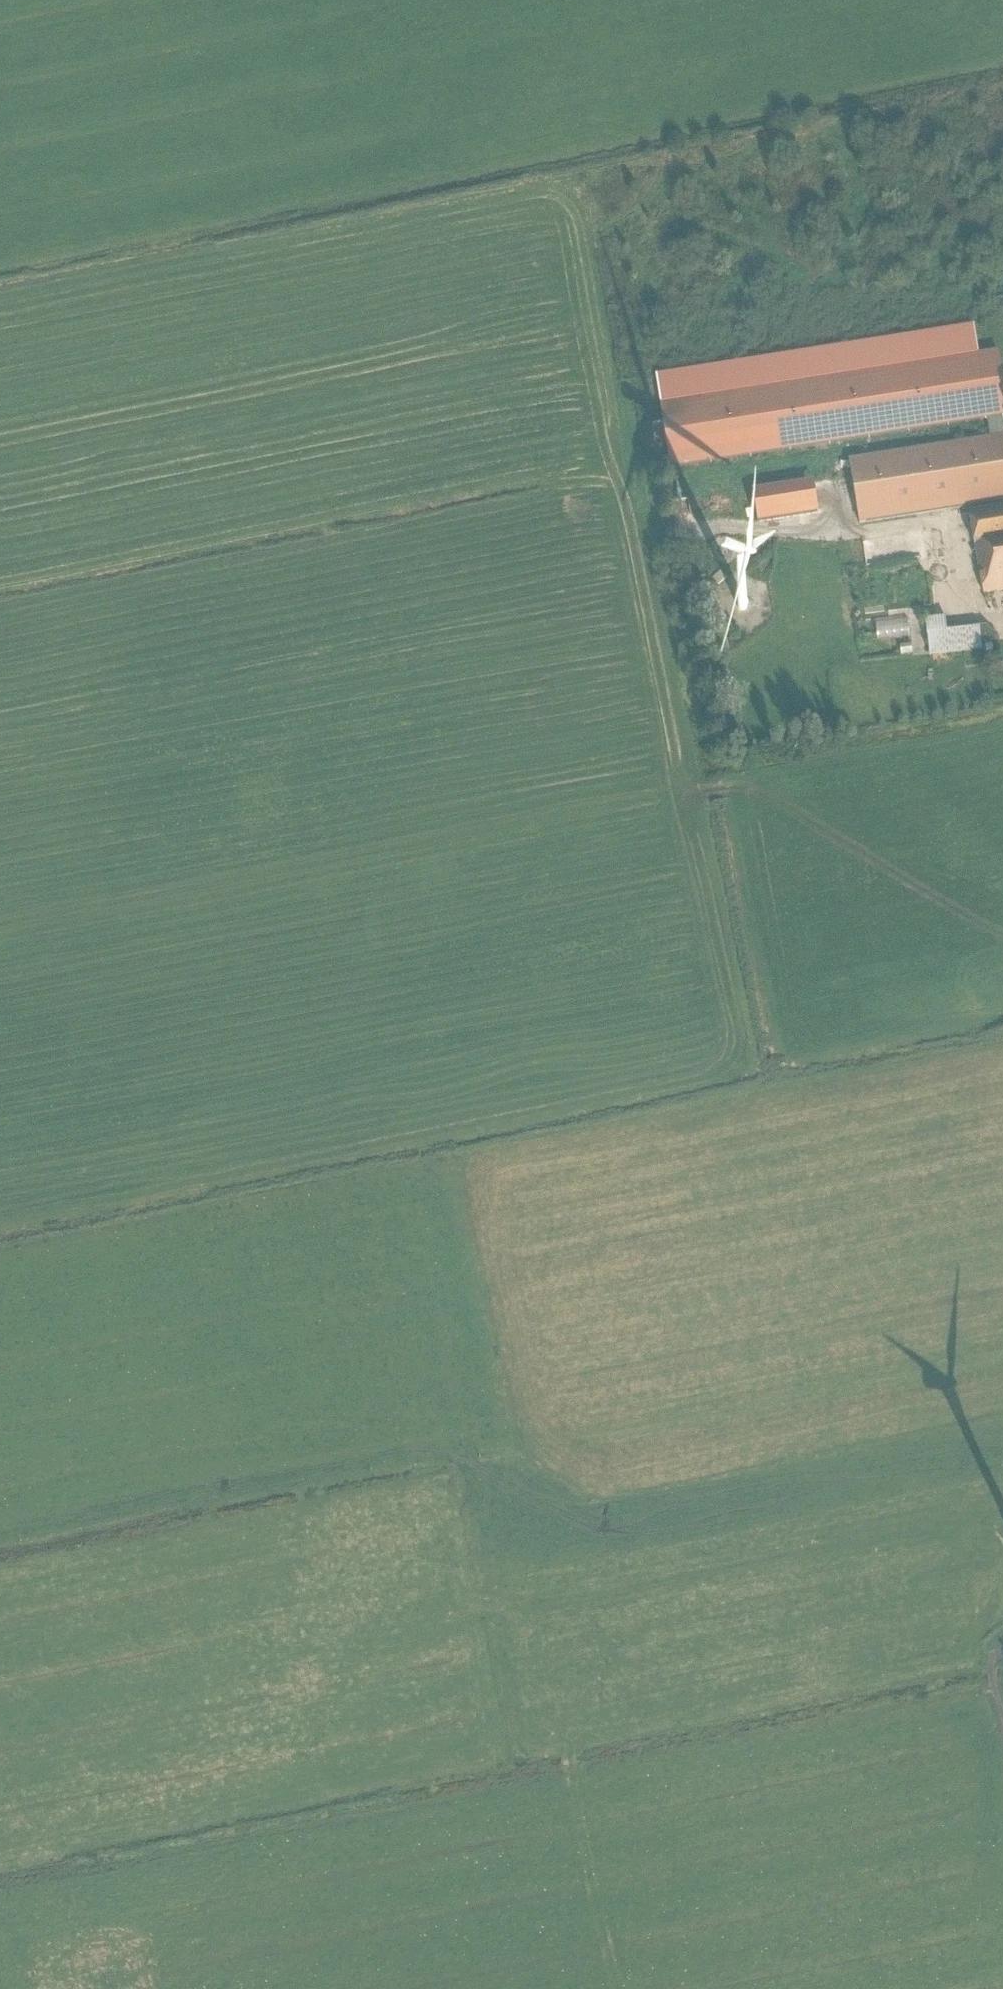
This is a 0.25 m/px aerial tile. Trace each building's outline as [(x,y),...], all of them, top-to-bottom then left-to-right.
[(998,351),(660,404),(663,424),(652,426),(656,449),(667,447),(668,459),(662,460),(664,468),(670,467),(670,469),(987,419),(990,437),(849,459),(859,524),(1002,501),(1002,379),(998,351)] [(816,472),(754,481),(760,515),(821,506),(816,472)] [(970,511),(983,594),(1002,591),(1002,505),(970,511)] [(919,551),(917,528),(866,533),(869,556),(919,551)] [(946,617),(925,619),(930,655),(983,649),(980,626),(947,630),(946,617)]
